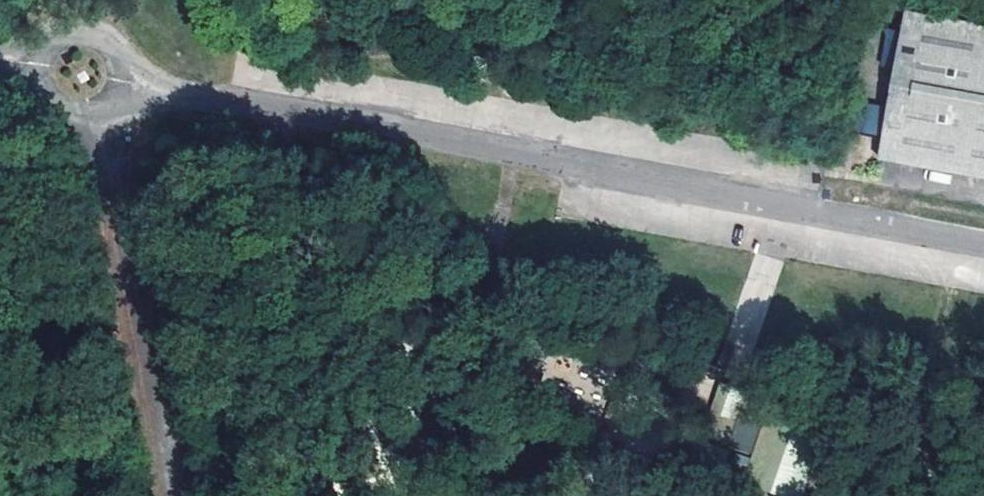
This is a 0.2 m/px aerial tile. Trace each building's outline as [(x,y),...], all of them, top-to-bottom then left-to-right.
[(878,156),(903,160),(983,175),(983,18),(908,3),(878,156)] [(876,136),(883,108),(865,103),(858,131),(876,136)] [(719,383),(709,413),(733,420),(743,390),(719,383)] [(780,495),(801,495),(814,437),(760,425),(746,489),(780,495)]
